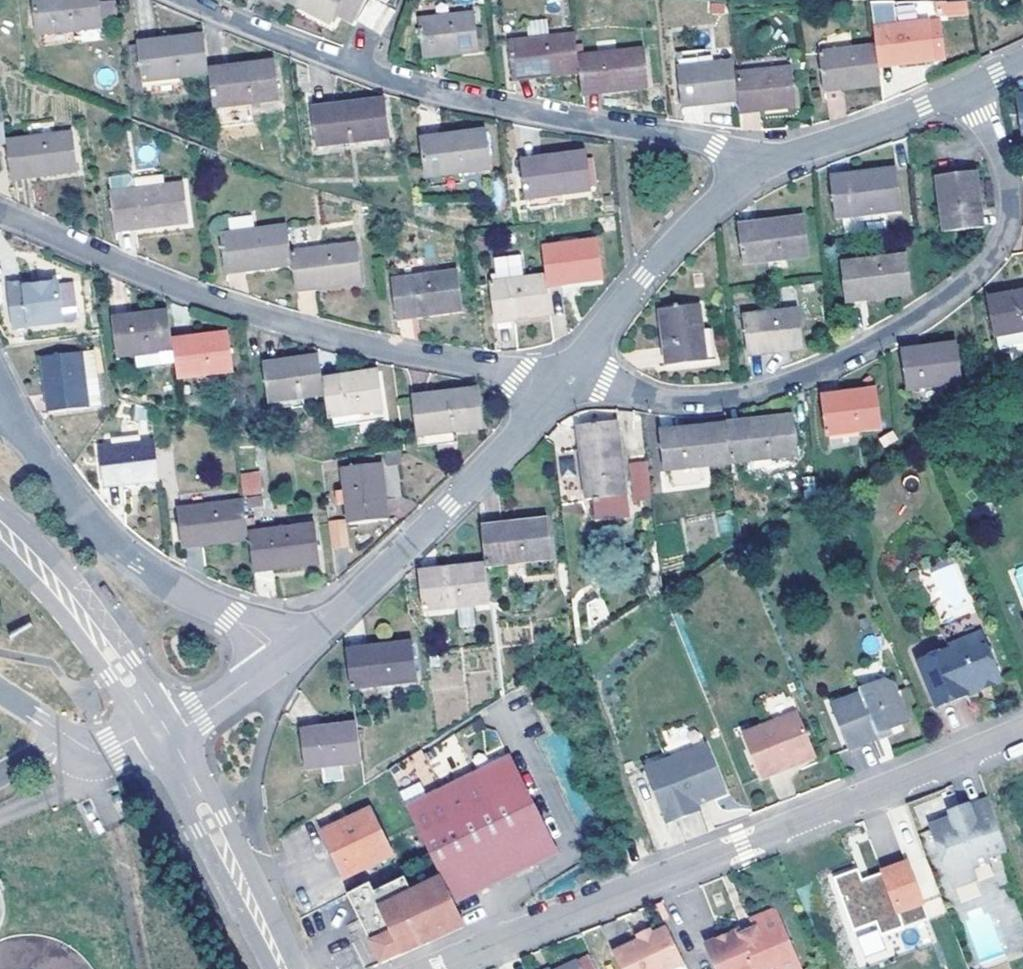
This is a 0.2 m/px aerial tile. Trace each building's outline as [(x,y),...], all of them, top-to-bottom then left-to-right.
[(32,31),(40,31),(41,41),(69,38),(68,27),(97,23),(97,18),(97,17),(95,0),(30,0),(32,31)] [(114,17),(112,0),(95,0),(97,17),(97,18),(114,17)] [(293,10),(298,0),(273,0),(293,10)] [(293,10),(326,29),(334,16),(351,26),(365,0),(298,0),(293,10)] [(869,22),(894,19),(892,0),(866,0),(869,22)] [(942,14),(961,10),(959,0),(941,0),(940,0),(942,14)] [(368,3),(354,27),(364,33),(378,9),(368,3)] [(477,6),(469,8),(474,47),(482,45),(477,6)] [(416,13),(419,47),(438,44),(438,50),(474,47),(469,8),(416,13)] [(377,39),(390,14),(378,9),(364,33),(377,39)] [(522,16),(524,34),(543,32),(541,14),(522,16)] [(935,14),(925,15),(929,55),(939,53),(935,14)] [(894,19),(869,22),(871,41),(874,55),(890,52),(890,59),(929,55),(925,15),(894,19)] [(574,50),(571,28),(543,32),(524,34),(505,35),(510,67),(527,65),(528,71),(575,66),(574,50)] [(203,63),(200,29),(151,35),(152,42),(134,45),(138,77),(204,70),(203,63)] [(133,38),(134,45),(152,42),(151,35),(133,38)] [(131,79),(138,77),(134,45),(133,38),(126,38),(131,79)] [(874,55),(871,41),(816,46),(820,78),(838,76),(838,83),(876,78),(875,61),(874,55)] [(640,43),(574,50),(575,66),(577,83),(595,81),(596,87),(646,81),(640,43)] [(890,52),(874,55),(875,61),(890,59),(890,52)] [(222,68),(204,70),(208,105),(237,101),(237,108),(249,106),(248,100),(275,97),(271,55),(220,62),(222,68)] [(731,68),(730,56),(674,63),(679,95),(696,93),(697,99),(735,95),(731,68)] [(220,62),(203,63),(204,70),(222,68),(220,62)] [(788,62),(731,68),(735,95),(736,100),(752,98),(753,104),(792,100),(788,62)] [(510,67),(510,74),(528,71),(527,65),(510,67)] [(838,76),(820,78),(820,85),(838,83),(838,76)] [(1013,100),(1022,98),(1022,91),(1012,92),(1013,100)] [(378,94),(328,101),(329,109),(310,111),(314,141),(385,132),(378,94)] [(752,98),(736,100),(736,107),(753,104),(752,98)] [(1013,100),(1017,129),(1022,128),(1022,98),(1013,100)] [(309,104),(310,111),(329,109),(328,101),(309,104)] [(2,138),(6,167),(22,164),(23,170),(71,165),(67,126),(1,134),(2,138)] [(417,140),(421,172),(487,164),(482,126),(434,131),(435,138),(417,140)] [(416,133),(417,140),(435,138),(434,131),(416,133)] [(583,146),(533,152),(534,160),(518,162),(522,194),(525,194),(560,190),(588,186),(583,146)] [(517,154),(518,162),(534,160),(533,152),(517,154)] [(6,167),(7,173),(23,170),(22,164),(6,167)] [(891,166),(844,171),(845,179),(826,180),(830,212),(894,205),(891,166)] [(938,227),(971,222),(968,203),(975,202),(971,166),(932,171),(938,227)] [(105,174),(107,186),(130,182),(129,171),(105,174)] [(825,173),(826,180),(845,179),(844,171),(825,173)] [(178,178),(130,182),(107,186),(110,219),(127,216),(128,223),(183,216),(178,178)] [(560,190),(525,194),(526,202),(561,198),(560,190)] [(968,203),(971,222),(978,222),(975,202),(968,203)] [(799,214),(753,220),(754,227),(735,229),(739,261),(804,253),(799,214)] [(110,219),(111,225),(128,223),(127,216),(110,219)] [(736,221),(735,229),(754,227),(753,220),(736,221)] [(221,260),(238,259),(239,265),(288,259),(287,247),(283,221),(217,229),(219,243),(221,260)] [(542,270),(543,276),(563,273),(563,278),(599,274),(594,234),(538,242),(542,270)] [(288,259),(292,279),(310,277),(311,283),(357,277),(351,240),(287,247),(288,259)] [(544,280),(543,276),(542,270),(522,273),(520,248),(492,253),(494,268),(488,269),(489,277),(487,278),(491,308),(509,306),(509,314),(547,310),(546,296),(544,281),(544,280)] [(837,259),(841,291),(858,288),(858,295),(906,288),(901,252),(837,259)] [(238,259),(221,260),(222,268),(239,265),(238,259)] [(388,276),(392,306),(410,305),(411,312),(458,305),(453,267),(388,276)] [(292,279),(293,286),(311,283),(310,277),(292,279)] [(21,278),(4,280),(9,324),(60,319),(55,279),(21,283),(21,278)] [(992,331),(993,340),(1022,334),(1022,331),(1022,325),(1022,324),(1022,286),(1002,290),(1004,297),(984,299),(989,331),(992,331)] [(858,288),(841,291),(841,297),(858,295),(858,288)] [(983,293),(984,299),(1004,297),(1002,290),(983,293)] [(657,306),(662,345),(668,344),(670,362),(709,357),(707,338),(698,338),(694,302),(657,306)] [(394,314),(411,312),(410,305),(392,306),(394,314)] [(509,306),(491,308),(492,316),(509,314),(509,306)] [(740,312),(743,345),(761,343),(761,348),(797,344),(793,306),(740,312)] [(127,319),(110,322),(114,351),(169,344),(169,343),(168,341),(168,335),(163,307),(125,311),(127,319)] [(108,314),(110,322),(127,319),(125,311),(108,314)] [(223,328),(183,333),(184,341),(169,343),(169,344),(173,374),(228,366),(223,328)] [(168,341),(169,343),(184,341),(183,333),(168,335),(168,341)] [(956,376),(951,338),(914,343),(915,352),(898,355),(902,384),(956,376)] [(914,343),(896,347),(898,355),(915,352),(914,343)] [(668,344),(662,345),(664,363),(670,362),(668,344)] [(76,346),(78,368),(92,367),(89,345),(76,346)] [(37,352),(42,390),(49,390),(51,406),(97,399),(92,367),(78,368),(76,346),(37,352)] [(266,397),(320,389),(318,382),(318,375),(314,352),(277,358),(278,365),(261,368),(266,397)] [(261,361),(261,368),(278,365),(277,358),(261,361)] [(373,367),(334,373),(333,381),(318,382),(320,389),(323,410),(323,412),(378,404),(373,367)] [(318,375),(318,382),(333,381),(334,373),(318,375)] [(816,400),(820,431),(875,423),(871,385),(833,389),(834,397),(816,400)] [(474,387),(438,390),(423,391),(425,398),(410,400),(414,431),(479,423),(474,387)] [(815,392),(816,400),(834,397),(833,389),(815,392)] [(49,390),(42,390),(44,406),(51,406),(49,390)] [(409,394),(410,400),(425,398),(423,391),(409,394)] [(323,412),(325,423),(379,415),(378,404),(323,412)] [(786,411),(742,416),(743,423),(723,426),(727,458),(791,449),(786,411)] [(722,418),(723,426),(743,423),(742,416),(722,418)] [(659,466),(727,458),(723,426),(722,418),(673,424),(674,432),(654,434),(659,466)] [(613,419),(581,423),(583,441),(575,442),(581,496),(622,491),(613,419)] [(574,425),(575,442),(583,441),(581,423),(574,425)] [(877,439),(875,423),(820,431),(821,447),(877,439)] [(654,427),(654,434),(674,432),(673,424),(654,427)] [(155,474),(150,435),(93,444),(98,474),(115,472),(116,479),(155,474)] [(642,458),(627,460),(630,485),(645,484),(642,458)] [(661,481),(729,472),(727,458),(659,466),(661,481)] [(338,465),(345,519),(376,515),(374,498),(382,497),(377,459),(338,465)] [(242,494),(262,491),(259,470),(238,473),(242,494)] [(115,472),(98,474),(98,481),(116,479),(115,472)] [(245,529),(240,497),(173,505),(177,535),(193,534),(194,540),(246,534),(245,529)] [(383,514),(382,497),(374,498),(376,515),(383,514)] [(496,528),(477,531),(480,560),(481,563),(546,554),(542,516),(496,521),(496,528)] [(328,521),(330,548),(348,547),(346,519),(328,521)] [(309,521),(245,529),(246,534),(248,560),(264,560),(264,566),(314,559),(309,521)] [(496,521),(476,523),(477,531),(496,528),(496,521)] [(193,534),(177,535),(178,543),(194,540),(193,534)] [(264,560),(248,560),(249,568),(264,566),(264,560)] [(481,563),(480,560),(433,566),(434,572),(416,576),(419,607),(485,600),(481,563)] [(937,622),(972,614),(960,562),(925,570),(937,622)] [(415,569),(416,576),(434,572),(433,566),(415,569)] [(361,653),(342,654),(346,685),(411,677),(406,638),(360,644),(361,653)] [(961,694),(973,688),(976,694),(998,684),(978,638),(943,652),(915,664),(934,711),(964,699),(961,694)] [(360,644),(341,646),(342,654),(361,653),(360,644)] [(828,712),(846,755),(875,743),(872,736),(883,731),(902,723),(887,689),(877,686),(850,699),(851,702),(828,712)] [(973,688),(961,694),(964,699),(976,694),(973,688)] [(793,713),(737,738),(757,783),(790,768),(787,763),(810,753),(793,713)] [(355,756),(350,718),(314,722),(315,731),(297,733),(300,765),(355,756)] [(296,724),(297,733),(315,731),(314,722),(296,724)] [(875,743),(886,738),(883,731),(872,736),(875,743)] [(588,844),(541,746),(403,811),(437,881),(451,908),(588,844)] [(694,809),(723,797),(703,752),(665,770),(663,766),(641,776),(664,830),(697,815),(694,809)] [(810,753),(787,763),(790,768),(813,759),(810,753)] [(951,826),(948,827),(947,824),(934,830),(935,832),(930,834),(952,892),(975,884),(970,873),(988,867),(986,861),(1004,854),(986,802),(970,808),(972,814),(967,816),(968,819),(963,821),(958,812),(951,815),(950,820),(951,826)] [(967,816),(972,814),(970,808),(958,812),(963,821),(968,819),(967,816)] [(376,866),(388,860),(367,814),(323,836),(344,882),(363,872),(365,874),(371,871),(377,868),(376,866)] [(880,942),(903,932),(897,918),(923,908),(906,867),(881,877),(882,879),(859,887),(853,875),(829,885),(850,937),(874,927),(880,942)] [(451,908),(437,881),(409,896),(401,881),(372,896),(368,888),(350,897),(345,900),(357,925),(378,968),(461,931),(451,908)] [(897,918),(903,932),(928,922),(923,908),(897,918)] [(774,909),(751,920),(753,926),(757,934),(746,940),(742,932),(708,948),(718,968),(803,968),(774,909)] [(753,926),(742,932),(746,940),(757,934),(753,926)] [(667,930),(653,937),(639,945),(614,958),(619,968),(681,968),(686,967),(667,930)] [(650,931),(636,939),(639,945),(653,937),(650,931)] [(245,968),(252,968),(238,940),(232,943),(245,968)]
